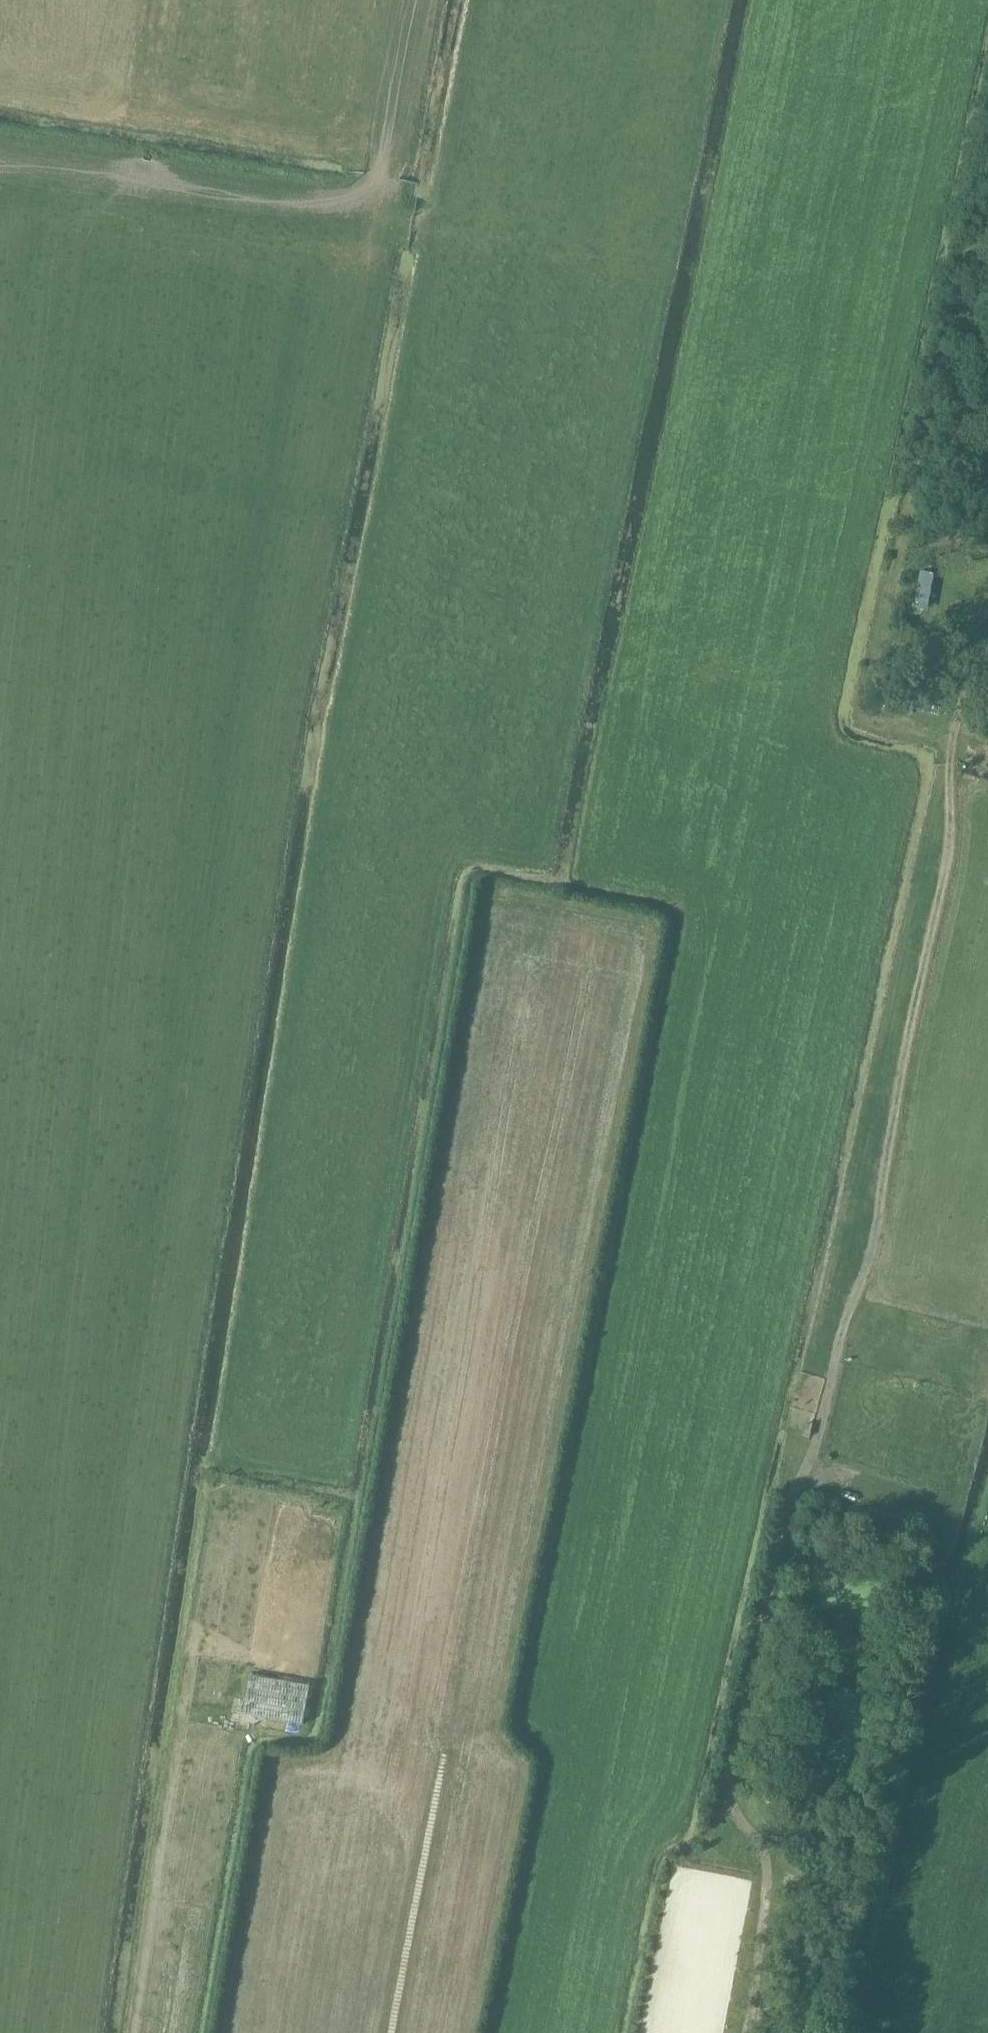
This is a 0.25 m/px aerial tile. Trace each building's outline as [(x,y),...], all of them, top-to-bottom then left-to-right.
[(284,1718),(303,1721),(334,1530),(260,1518),(263,1502),(218,1494),(185,1697),(259,1709),(256,1726),(282,1730),(284,1718)]
